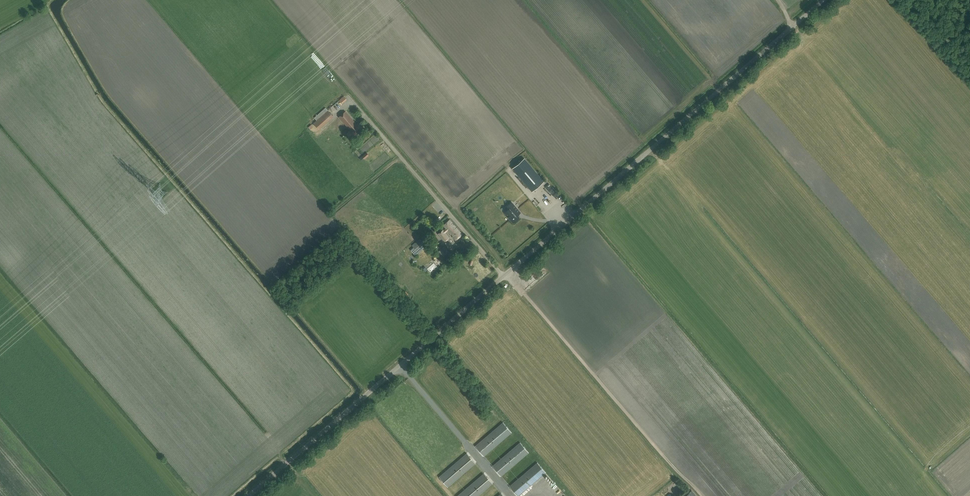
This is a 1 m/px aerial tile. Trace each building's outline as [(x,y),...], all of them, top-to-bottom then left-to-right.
[(355,123),(345,111),(339,117),(349,128),(350,127),(351,128),(350,130),(355,136),(363,129),(358,123),(356,124),(355,123)] [(318,129),(327,121),(322,116),(314,124),(318,129)] [(543,181),(524,158),(513,168),(532,191),(543,181)] [(517,208),(512,202),(507,206),(510,210),(506,214),(513,222),(519,217),(514,211),(517,208)] [(455,240),(462,234),(450,219),(443,225),(445,228),(443,230),(442,230),(438,234),(444,241),(449,237),(446,233),(448,231),(451,235),(452,235),(454,236),(453,237),(455,240)] [(450,253),(444,246),(439,251),(445,258),(450,253)] [(432,273),(438,268),(435,263),(428,268),(432,273)] [(503,422),(475,446),(484,456),(512,432),(503,422)] [(520,442),(492,466),(501,476),(529,452),(520,442)] [(475,463),(467,453),(439,477),(448,487),(475,463)] [(537,462),(510,486),(518,495),(546,472),(537,462)] [(484,473),(457,495),(477,495),(492,483),(484,473)]
